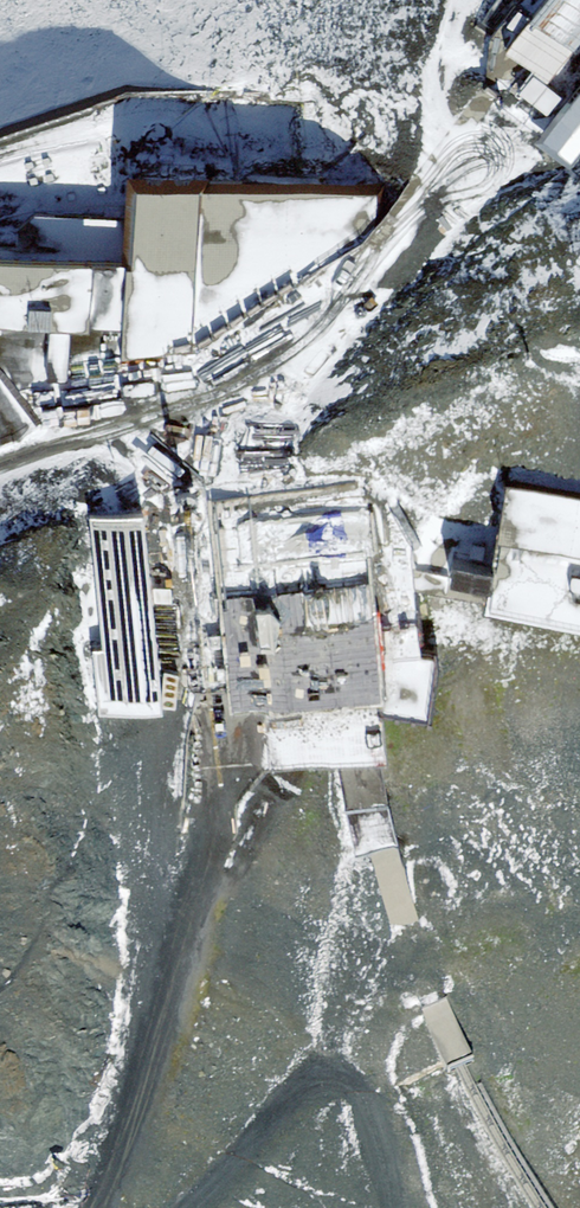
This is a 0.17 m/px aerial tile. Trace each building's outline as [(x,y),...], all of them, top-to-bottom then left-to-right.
[(508,52),(518,59),(549,83),(579,43),(579,0),(547,0),(508,52)] [(579,150),(579,87),(538,143),(552,154),(568,166),(579,150)] [(399,199),(136,191),(134,220),(34,219),(17,235),(13,261),(0,262),(0,449),(19,443),(37,425),(24,408),(174,369),(335,264),(399,199)] [(507,489),(483,619),(579,637),(579,504),(507,489)] [(368,492),(218,503),(230,720),(379,710),(368,492)] [(158,718),(144,519),(94,522),(103,654),(94,654),(99,722),(158,718)]
